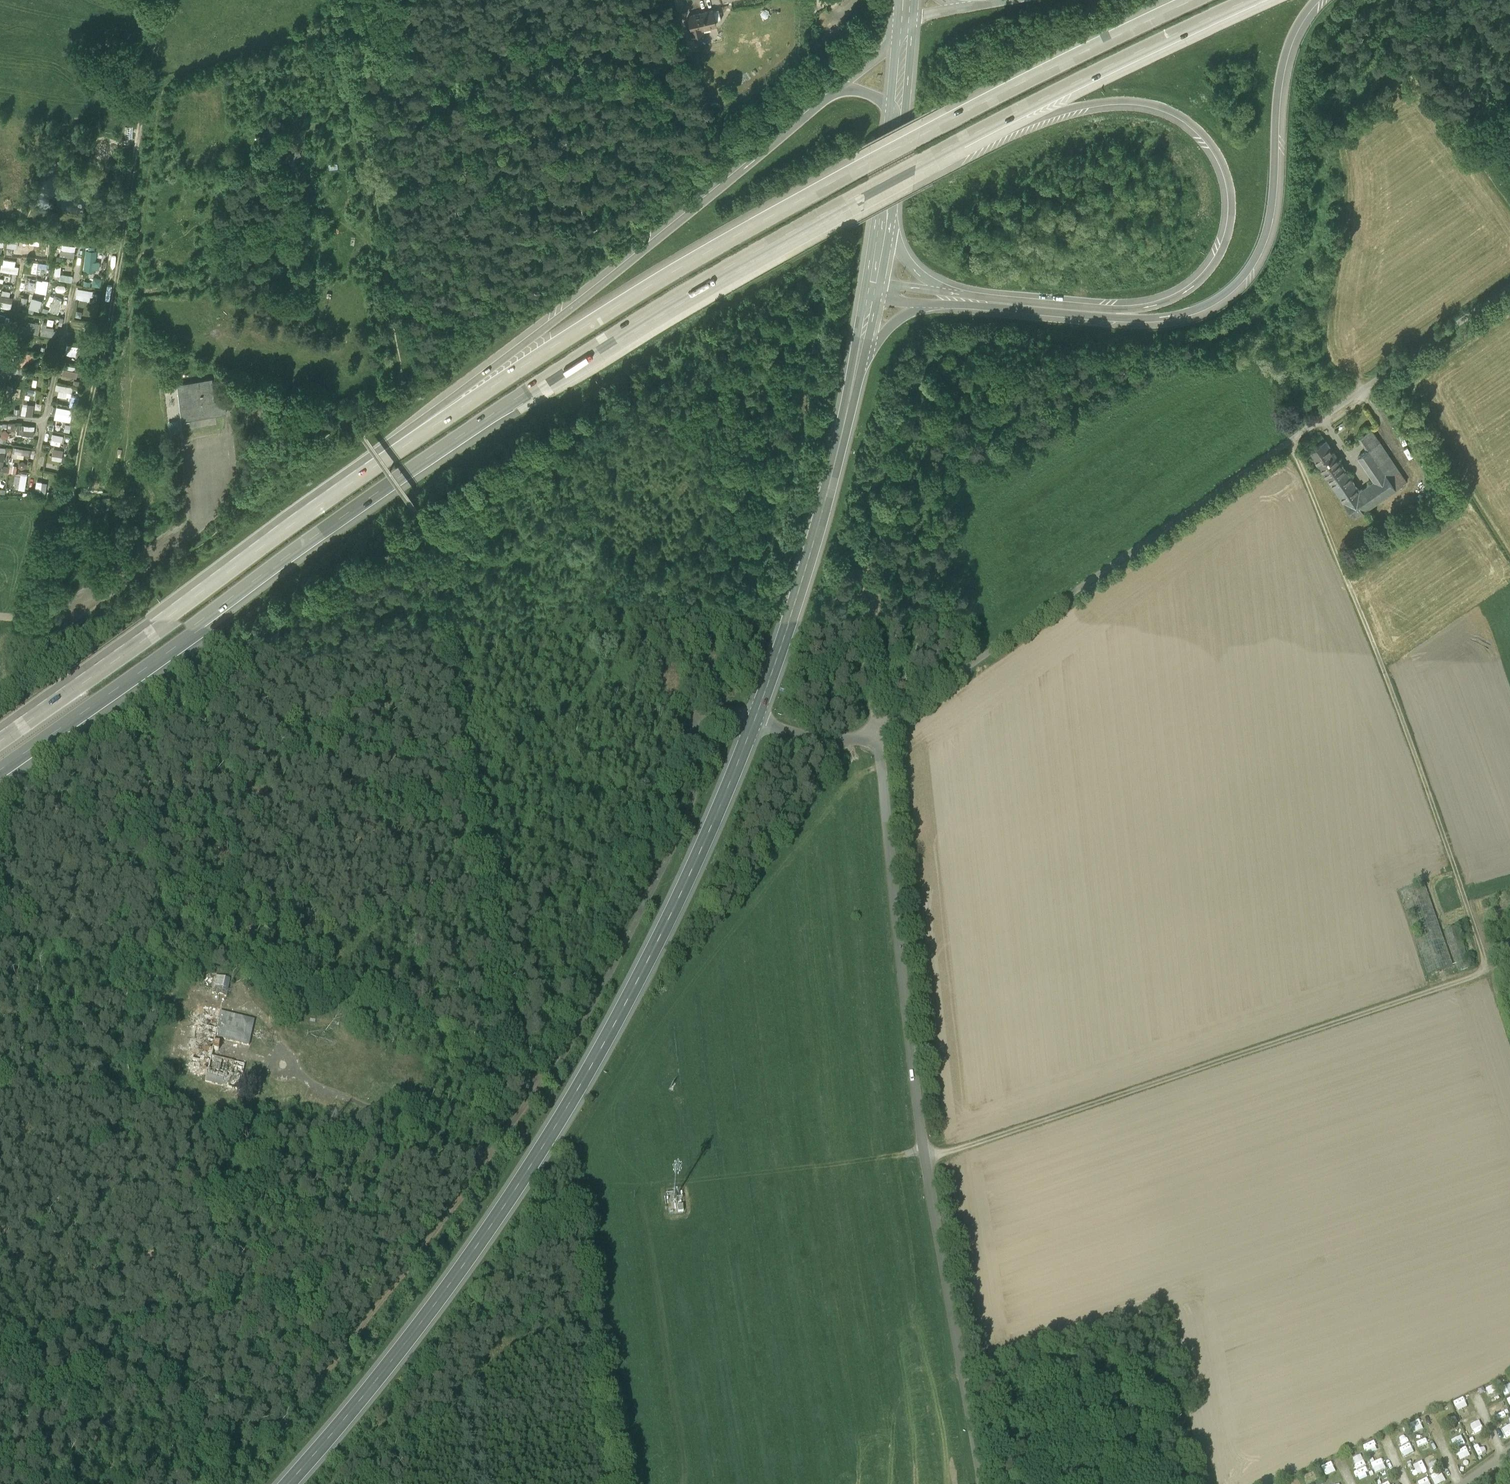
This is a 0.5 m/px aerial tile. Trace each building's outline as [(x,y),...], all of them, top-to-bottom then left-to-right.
[(711,9),(692,15),(687,16),(693,36),(702,33),(700,27),(710,24),(710,25),(715,24),(714,20),(721,18),(718,8),(712,10),(711,9)] [(697,55),(689,57),(693,70),(700,68),(697,55)] [(297,142),(278,151),(281,159),(288,156),(292,155),(301,151),(297,142)] [(290,161),(289,162),(294,174),(300,172),(295,159),(294,160),(290,161)] [(8,238),(6,246),(15,247),(16,240),(8,238)] [(97,250),(86,249),(84,271),(96,271),(97,250)] [(15,265),(16,260),(2,258),(0,267),(0,270),(17,273),(19,266),(15,265)] [(30,272),(45,273),(46,262),(31,261),(30,272)] [(89,300),(92,290),(76,286),(74,296),(89,300)] [(45,323),(39,323),(39,334),(52,334),(52,318),(46,318),(45,323)] [(23,319),(22,331),(35,332),(36,321),(23,319)] [(62,366),(61,373),(74,376),(75,369),(62,366)] [(217,414),(226,413),(224,399),(212,401),(209,380),(182,383),(185,415),(217,411),(217,414)] [(57,382),(54,393),(69,397),(72,385),(57,382)] [(4,384),(1,406),(9,407),(11,385),(4,384)] [(19,413),(32,414),(33,403),(20,402),(19,413)] [(65,419),(67,407),(55,404),(52,416),(65,419)] [(178,417),(168,418),(169,433),(179,432),(178,417)] [(15,433),(33,433),(34,423),(15,423),(15,433)] [(1380,442),(1371,430),(1361,437),(1369,449),(1380,442)] [(49,441),(60,444),(62,434),(51,431),(49,441)] [(1325,441),(1310,452),(1319,465),(1334,454),(1325,441)] [(1388,455),(1380,442),(1369,449),(1378,462),(1388,455)] [(11,454),(29,456),(31,448),(12,445),(11,454)] [(51,457),(61,458),(62,448),(52,447),(51,457)] [(1378,462),(1369,449),(1358,457),(1374,481),(1370,484),(1380,500),(1396,489),(1378,462)] [(1359,491),(1334,454),(1319,465),(1344,502),(1359,491)] [(1406,482),(1388,455),(1378,462),(1396,489),(1406,482)] [(12,482),(17,483),(16,488),(23,489),(26,474),(14,472),(12,482)] [(1359,491),(1344,502),(1354,517),(1380,500),(1370,484),(1359,491)] [(1453,966),(1424,883),(1398,892),(1427,975),(1453,966)] [(1457,926),(1444,931),(1459,972),(1471,967),(1457,926)] [(227,982),(221,981),(220,987),(215,986),(213,997),(226,1000),(229,986),(226,986),(227,982)] [(249,1048),(253,1021),(217,1015),(214,1032),(194,1029),(188,1066),(198,1068),(197,1073),(205,1075),(203,1086),(239,1092),(243,1066),(208,1060),(209,1055),(214,1055),(215,1048),(213,1047),(214,1042),(249,1048)] [(1507,1404),(1509,1403),(1509,1397),(1499,1401),(1503,1411),(1509,1408),(1507,1404)] [(1463,1399),(1452,1405),(1458,1415),(1469,1409),(1463,1399)] [(1493,1416),(1503,1412),(1498,1402),(1489,1407),(1493,1416)] [(1449,1407),(1440,1412),(1442,1416),(1451,1411),(1449,1407)] [(1409,1427),(1414,1436),(1422,1432),(1417,1422),(1409,1427)] [(1509,1436),(1509,1423),(1501,1426),(1506,1437),(1509,1436)] [(1416,1442),(1420,1451),(1429,1446),(1425,1438),(1416,1442)] [(1407,1450),(1411,1460),(1420,1457),(1415,1447),(1407,1450)] [(1423,1462),(1434,1458),(1432,1453),(1422,1457),(1423,1462)] [(1470,1453),(1461,1458),(1466,1467),(1475,1462),(1470,1453)] [(1352,1464),(1354,1469),(1365,1465),(1363,1460),(1352,1464)] [(1323,1477),(1331,1472),(1327,1464),(1318,1468),(1323,1477)] [(1361,1480),(1370,1476),(1366,1466),(1356,1470),(1361,1480)] [(1412,1471),(1417,1480),(1426,1475),(1422,1466),(1412,1471)] [(1302,1474),(1306,1483),(1314,1479),(1310,1470),(1302,1474)] [(1445,1478),(1440,1470),(1431,1476),(1436,1483),(1445,1478)]
